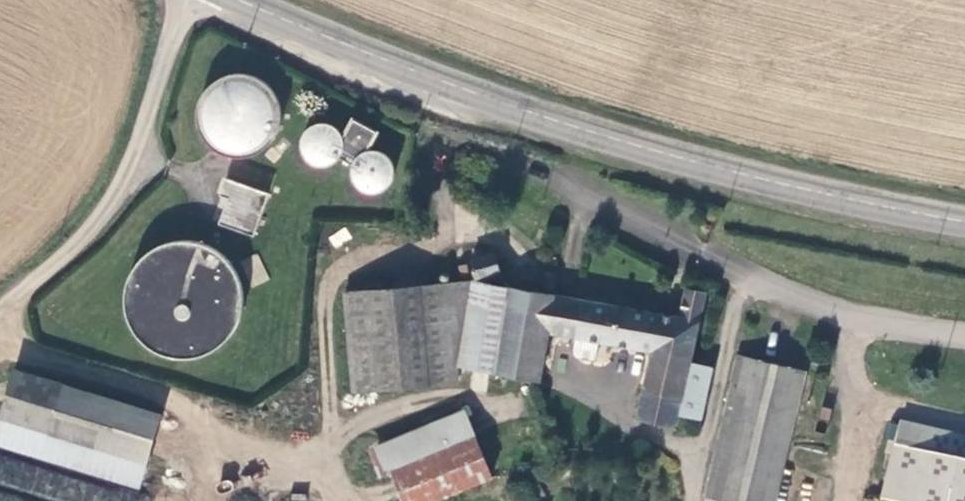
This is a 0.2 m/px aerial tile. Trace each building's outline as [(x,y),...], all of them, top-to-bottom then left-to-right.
[(196,110),(196,115),(196,121),(197,126),(199,131),(201,136),(204,140),(207,145),(211,148),(215,152),(220,154),(225,156),(230,158),(235,158),(240,158),(246,158),(251,156),(256,155),(261,152),(265,149),(269,145),(272,141),(275,137),(278,132),(279,127),(280,122),(281,116),(281,111),(280,106),(278,101),(276,96),(273,91),(270,87),(266,83),(262,80),(257,78),(252,76),(247,74),(241,73),(236,73),(231,74),(226,75),(221,77),(216,80),(212,83),(208,86),(204,90),(201,95),(199,100),(197,105),(196,110)] [(306,135),(305,140),(305,145),(307,149),(309,154),(313,157),(317,159),(322,161),(326,161),(331,159),(336,157),(341,157),(359,168),(361,173),(362,178),(365,182),(368,185),(373,188),(377,189),(382,189),(387,188),(391,185),(394,182),(397,178),(398,174),(399,169),(398,164),(396,160),(393,156),(389,153),(385,152),(380,151),(373,150),(381,133),(356,120),(347,135),(341,131),(338,127),(334,124),(329,123),(325,122),(320,122),(315,124),(311,127),(308,131),(306,135)] [(268,196),(230,180),(218,220),(253,235),(268,196)] [(242,295),(241,290),(239,280),(236,274),(232,267),(227,262),(222,256),(216,252),(209,248),(202,245),(195,243),(188,242),(180,242),(173,243),(165,245),(158,248),(152,251),(146,256),(140,260),(136,266),(131,272),(128,279),(126,286),(124,294),(124,301),(124,309),(125,316),(128,323),(131,330),(135,336),(139,342),(145,347),(151,352),(157,355),(164,358),(171,360),(179,361),(186,361),(194,360),(201,358),(208,356),(215,352),(221,348),(226,343),(231,337),(235,331),(238,324),(241,317),(242,310),(243,302),(242,295)] [(469,258),(475,279),(481,279),(510,284),(498,272),(492,252),(469,258)] [(464,356),(481,279),(475,279),(345,287),(353,387),(458,381),(464,356)] [(510,284),(481,279),(464,356),(496,363),(510,284)] [(682,319),(510,284),(496,363),(495,370),(543,380),(553,328),(656,349),(642,420),(681,428),(683,417),(693,369),(709,291),(688,287),(682,319)] [(708,497),(722,500),(776,500),(806,369),(741,354),(708,497)] [(0,432),(0,440),(143,485),(165,414),(21,369),(0,432)] [(693,369),(683,417),(701,421),(710,373),(693,369)] [(467,411),(371,449),(384,477),(395,473),(406,500),(439,500),(493,478),(467,411)] [(900,448),(964,462),(964,435),(906,422),(900,448)] [(908,500),(964,500),(964,462),(900,448),(889,497),(908,500)]
